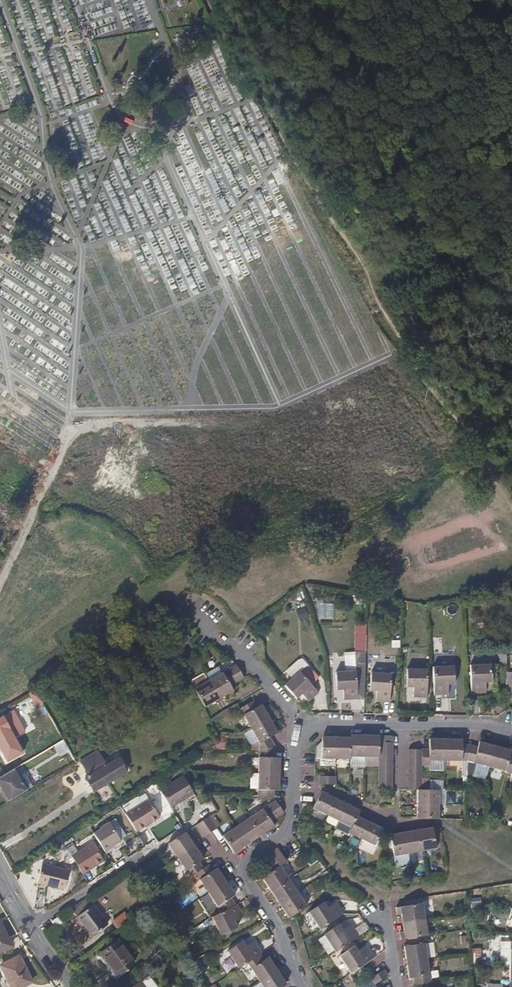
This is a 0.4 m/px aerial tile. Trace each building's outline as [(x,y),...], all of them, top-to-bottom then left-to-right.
[(502,355),(493,342),(482,351),(490,363),(502,355)] [(460,382),(474,372),(467,361),(452,372),(460,382)] [(362,513),(358,507),(344,517),(350,523),(362,513)] [(318,603),(318,618),(334,619),(335,604),(318,603)] [(306,606),(296,610),(300,622),(310,619),(306,606)] [(367,651),(368,625),(356,625),(355,651),(367,651)] [(491,684),(491,665),(469,666),(470,694),(485,694),(485,684),(491,684)] [(228,681),(242,673),(238,666),(225,674),(228,681)] [(364,701),(365,677),(365,666),(355,666),(355,674),(335,673),(335,691),(341,690),(341,700),(364,701)] [(455,685),(454,666),(433,667),(434,695),(448,695),(448,688),(448,686),(449,685),(455,685)] [(425,689),(425,671),(405,671),(404,688),(410,688),(410,699),(425,699),(425,694),(426,691),(425,689)] [(318,693),(299,672),(283,685),(296,700),(301,696),(307,703),(318,693)] [(232,687),(246,679),(242,673),(228,681),(232,687)] [(234,692),(232,687),(228,681),(225,674),(210,682),(221,701),(234,692)] [(389,702),(389,674),(370,674),(370,692),(375,692),(375,702),(389,702)] [(221,701),(210,682),(196,691),(205,710),(214,704),(221,701)] [(44,704),(37,690),(26,696),(34,710),(44,704)] [(269,718),(261,705),(257,707),(253,701),(239,709),(250,729),(269,718)] [(2,715),(0,716),(0,751),(5,761),(21,754),(2,715)] [(269,737),(277,733),(269,718),(250,729),(259,742),(255,744),(258,751),(275,747),(269,737)] [(364,757),(364,736),(353,736),(350,738),(350,756),(364,757)] [(378,749),(378,743),(379,736),(364,736),(364,757),(378,757),(378,756),(378,749)] [(335,760),(335,738),(324,738),(321,741),(320,760),(335,760)] [(350,756),(350,738),(335,738),(335,760),(350,760),(350,756)] [(60,755),(70,750),(64,739),(55,744),(60,755)] [(444,761),(445,740),(438,740),(431,740),(428,740),(428,750),(421,750),(421,757),(421,763),(421,766),(429,766),(429,761),(444,761)] [(467,762),(469,745),(461,745),(462,740),(445,740),(444,761),(467,762)] [(489,767),(493,746),(479,743),(477,748),(469,745),(467,762),(489,767)] [(511,771),(511,757),(509,756),(510,751),(493,746),(489,767),(511,773),(511,771)] [(279,774),(279,758),(275,758),(275,747),(258,751),(258,774),(279,774)] [(85,792),(116,773),(111,763),(101,769),(98,765),(90,769),(86,763),(76,768),(83,780),(80,782),(80,783),(85,792)] [(29,790),(16,768),(13,770),(26,792),(29,790)] [(13,770),(5,774),(0,777),(0,788),(2,787),(10,801),(26,792),(13,770)] [(279,791),(279,774),(258,774),(257,797),(273,797),(273,791),(279,791)] [(170,807),(193,793),(183,775),(159,789),(170,807)] [(335,785),(335,777),(318,776),(318,785),(335,785)] [(438,805),(438,791),(421,791),(417,791),(418,805),(438,805)] [(325,815),(334,798),(323,793),(319,794),(312,809),(325,815)] [(337,822),(346,805),(334,798),(325,815),(337,822)] [(136,832),(159,817),(148,800),(125,814),(131,824),(136,832)] [(266,816),(279,807),(275,801),(262,810),(266,816)] [(350,828),(357,816),(358,814),(357,810),(346,805),(337,822),(350,828)] [(438,820),(438,805),(418,805),(418,820),(429,820),(438,820)] [(270,822),(283,814),(283,813),(279,807),(266,816),(270,822)] [(273,827),(270,822),(266,816),(262,810),(248,818),(260,836),(273,827)] [(361,839),(369,823),(357,816),(350,828),(348,833),(361,839)] [(216,829),(209,817),(203,821),(209,833),(216,829)] [(260,836),(248,818),(235,827),(247,845),(260,836)] [(103,852),(126,838),(115,820),(107,824),(107,826),(92,835),(103,852)] [(202,838),(209,833),(203,821),(195,826),(202,838)] [(374,846),(380,832),(379,828),(369,823),(361,839),(374,846)] [(247,845),(235,827),(221,836),(233,854),(236,852),(247,845)] [(437,849),(434,831),(432,828),(425,829),(418,830),(421,852),(437,849)] [(421,852),(418,830),(404,833),(408,854),(421,852)] [(194,846),(192,844),(185,832),(167,844),(176,859),(194,846)] [(408,854),(404,833),(392,835),(390,838),(394,857),(408,854)] [(103,861),(92,844),(71,857),(82,874),(103,861)] [(199,863),(203,860),(196,848),(194,846),(176,859),(189,878),(194,874),(202,868),(199,863)] [(286,862),(285,859),(277,849),(272,853),(280,866),(286,862)] [(280,866),(272,853),(266,856),(275,869),(279,867),(280,866)] [(275,869),(266,856),(260,860),(269,873),(275,869)] [(62,892),(68,872),(43,864),(36,884),(62,892)] [(225,882),(216,868),(212,871),(208,865),(202,868),(194,874),(207,894),(225,882)] [(288,880),(279,867),(275,869),(269,873),(261,878),(270,892),(288,880)] [(296,893),(288,880),(270,892),(279,905),(296,893)] [(236,905),(232,898),(234,896),(225,882),(207,894),(216,907),(218,907),(221,912),(236,905)] [(293,916),(305,907),(296,893),(279,905),(288,919),(293,916)] [(104,921),(91,901),(75,912),(88,932),(104,921)] [(319,930),(342,915),(343,915),(335,904),(327,910),(323,904),(308,913),(319,930)] [(424,920),(422,904),(403,907),(395,908),(396,915),(400,915),(401,923),(424,920)] [(235,928),(232,922),(242,917),(236,905),(221,912),(211,917),(220,936),(235,928)] [(69,918),(64,911),(56,915),(57,916),(61,923),(69,918)] [(118,928),(131,918),(125,911),(113,920),(118,928)] [(427,936),(424,920),(401,923),(403,931),(398,933),(399,940),(407,939),(424,937),(427,936)] [(0,923),(0,951),(12,946),(0,923)] [(346,944),(357,937),(350,925),(341,930),(338,925),(323,935),(334,952),(346,944)] [(131,960),(116,937),(96,950),(101,958),(103,957),(113,973),(131,960)] [(427,960),(424,937),(407,939),(408,946),(403,947),(406,963),(427,960)] [(490,941),(489,950),(475,948),(474,957),(494,960),(497,942),(490,941)] [(243,966),(260,954),(252,942),(244,947),(241,943),(226,953),(237,970),(243,966)] [(361,966),(371,960),(373,958),(366,947),(357,953),(353,948),(338,957),(349,974),(361,966)] [(256,985),(277,971),(268,958),(264,960),(260,954),(243,966),(256,985)] [(19,957),(0,966),(11,986),(22,986),(32,982),(19,957)] [(430,983),(427,960),(406,963),(406,966),(408,979),(412,979),(414,985),(430,983)] [(285,984),(277,971),(256,985),(257,986),(282,986),(285,984)] [(374,986),(388,977),(384,971),(370,980),(374,986)]
